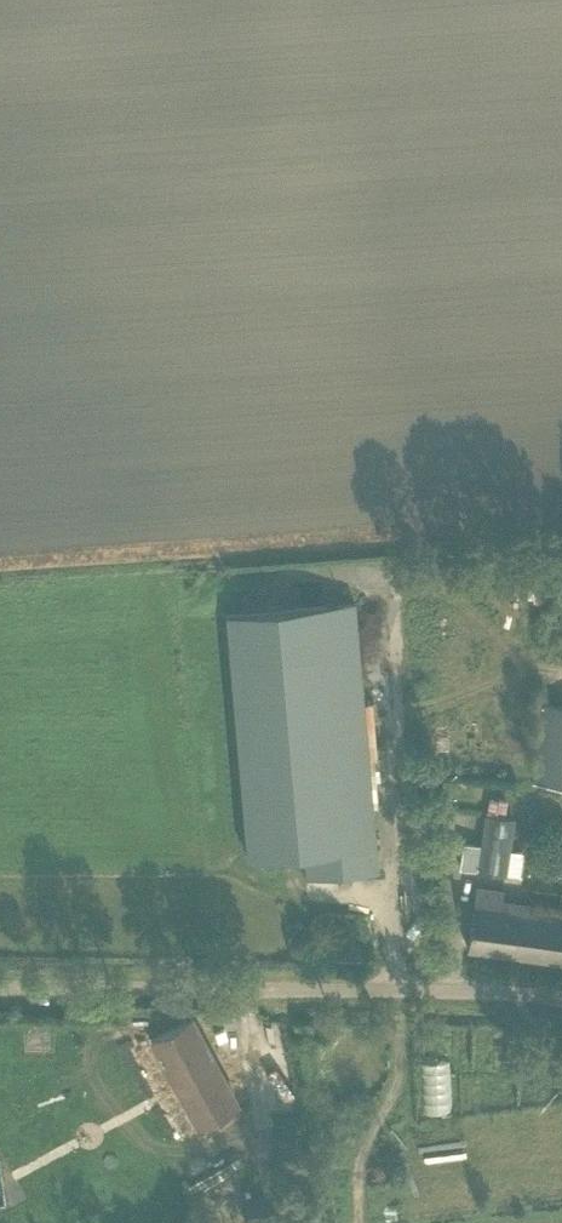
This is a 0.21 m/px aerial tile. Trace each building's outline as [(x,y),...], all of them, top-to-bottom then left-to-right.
[(247,857),(303,852),(305,876),(378,870),(354,602),(226,614),(247,857)] [(543,706),(531,781),(561,786),(561,709),(543,706)] [(476,870),(505,875),(513,821),(484,816),(476,870)] [(467,947),(561,961),(561,918),(528,913),(529,902),(502,898),(504,890),(476,886),(473,905),(470,923),(467,947)] [(171,1079),(195,1125),(198,1124),(208,1143),(244,1124),(234,1105),(236,1104),(211,1056),(212,1056),(203,1038),(191,1017),(149,1039),(170,1079),(171,1079)] [(193,1222),(224,1222),(242,1219),(236,1192),(188,1202),(193,1222)]
